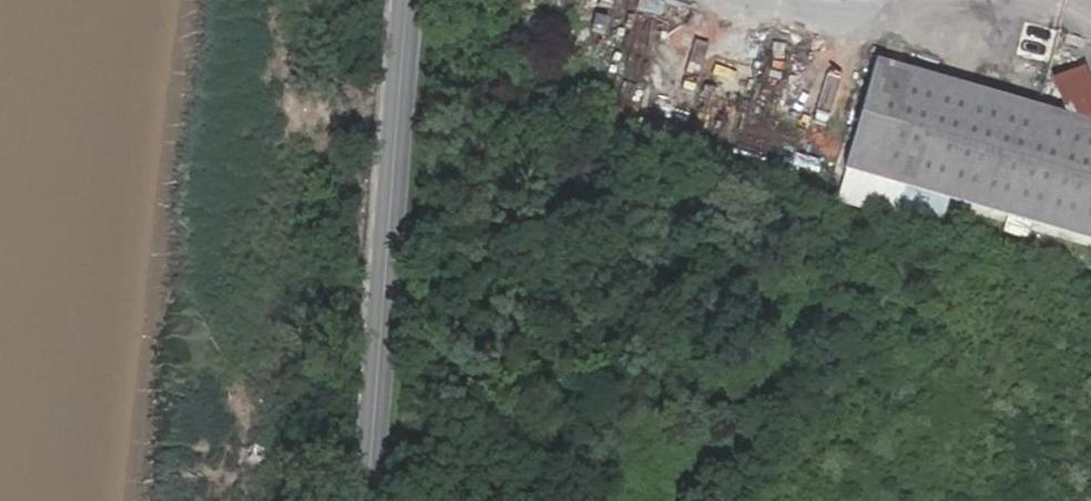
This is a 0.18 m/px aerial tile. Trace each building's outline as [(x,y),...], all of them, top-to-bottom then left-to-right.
[(1071,124),(1090,129),(1090,82),(1085,68),(1054,80),(1071,124)] [(1090,243),(1090,129),(1071,124),(878,73),(850,176),(1090,243)]
